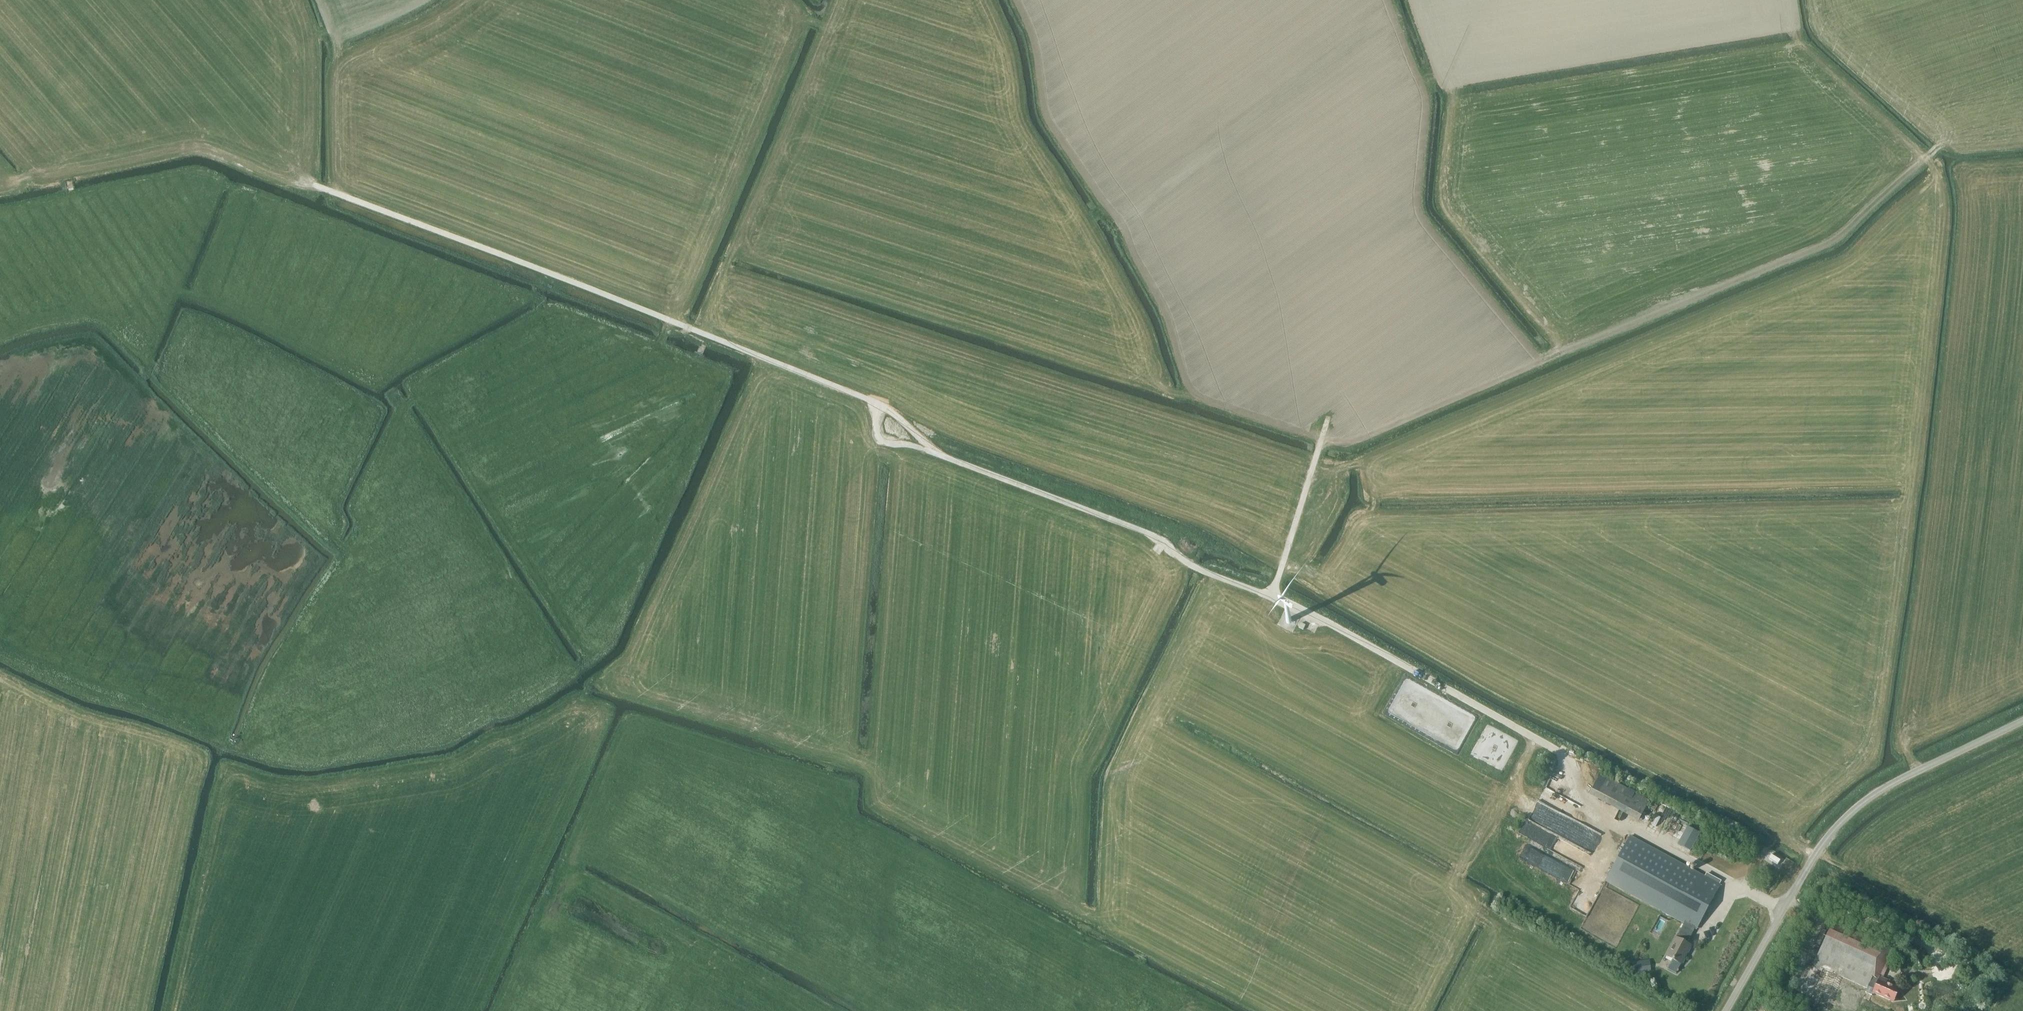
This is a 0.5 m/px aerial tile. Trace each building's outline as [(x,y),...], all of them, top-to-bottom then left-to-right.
[(1547,787),(1540,800),(1552,806),(1554,802),(1577,814),(1582,805),(1547,787)] [(1535,801),(1519,832),(1583,865),(1591,851),(1541,826),(1549,808),(1535,801)] [(1654,811),(1657,806),(1650,802),(1647,807),(1654,811)] [(1687,827),(1678,844),(1690,851),(1700,833),(1687,827)] [(1720,885),(1692,870),(1630,836),(1606,881),(1686,924),(1678,938),(1676,937),(1666,956),(1681,964),(1691,945),(1687,943),(1695,928),(1696,929),(1720,885)] [(1771,854),(1768,859),(1777,865),(1780,860),(1771,854)] [(1661,916),(1652,932),(1659,936),(1668,920),(1661,916)] [(1879,977),(1891,951),(1860,937),(1861,936),(1833,923),(1813,968),(1817,970),(1818,966),(1870,990),(1871,989),(1875,991),(1874,993),(1893,1003),(1899,989),(1887,983),(1888,981),(1879,977)] [(1633,976),(1650,974),(1649,961),(1631,963),(1633,976)] [(1826,985),(1831,973),(1823,969),(1817,981),(1826,985)]
